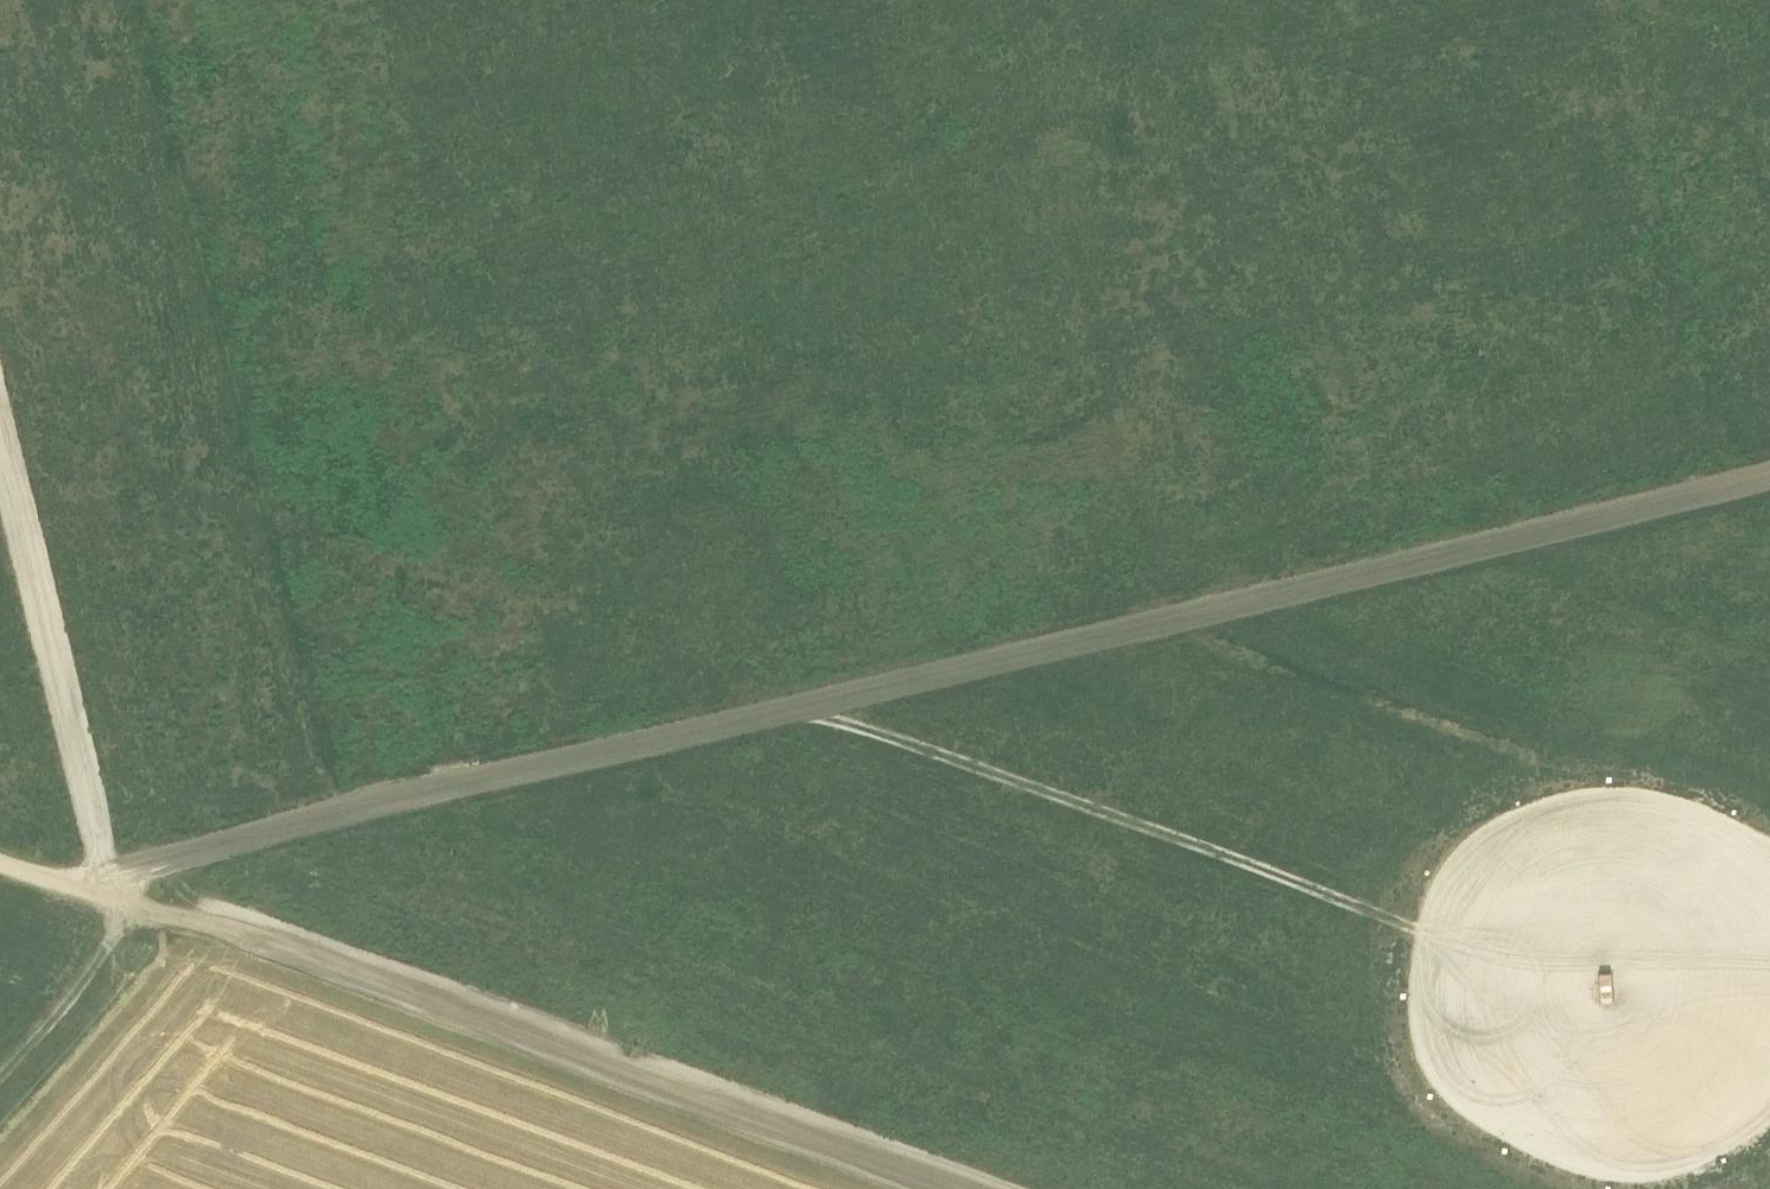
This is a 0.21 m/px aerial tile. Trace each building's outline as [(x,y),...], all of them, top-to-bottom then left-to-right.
[(1617,1000),(1617,971),(1605,971),(1605,1000),(1617,1000)]
